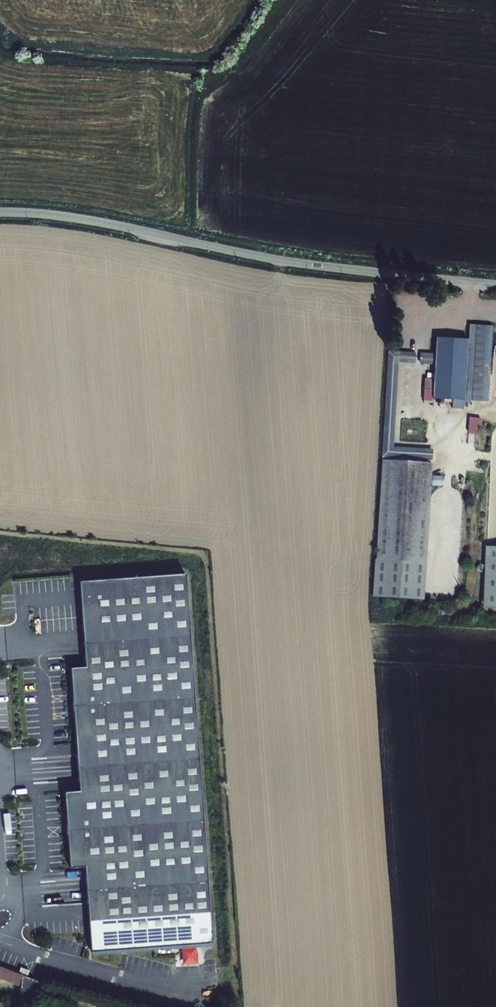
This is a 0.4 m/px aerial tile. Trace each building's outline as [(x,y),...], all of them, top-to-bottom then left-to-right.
[(470,326),(465,400),(488,401),(493,327),(470,326)] [(467,337),(437,335),(436,352),(436,362),(434,399),(453,400),(452,408),(463,409),(463,401),(467,337)] [(415,359),(415,349),(388,347),(383,457),(391,457),(425,459),(432,460),(433,449),(391,447),(396,358),(415,359)] [(420,351),(420,361),(436,362),(436,352),(420,351)] [(471,420),(471,435),(478,436),(479,421),(471,420)] [(390,461),(382,461),(375,597),(425,600),(432,463),(424,463),(390,461)] [(485,547),(482,605),(495,605),(495,548),(485,547)] [(184,573),(78,582),(83,643),(189,635),(184,573)] [(84,667),(69,668),(72,706),(193,697),(189,635),(83,643),(84,667)] [(193,697),(72,706),(77,767),(198,758),(193,697)] [(64,792),(66,830),(203,820),(198,758),(77,767),(79,791),(64,792)] [(84,867),(86,890),(207,881),(203,820),(66,830),(69,868),(84,867)] [(86,890),(91,952),(212,943),(207,881),(86,890)] [(17,999),(21,1004),(51,984),(22,976),(21,978),(17,999)]
